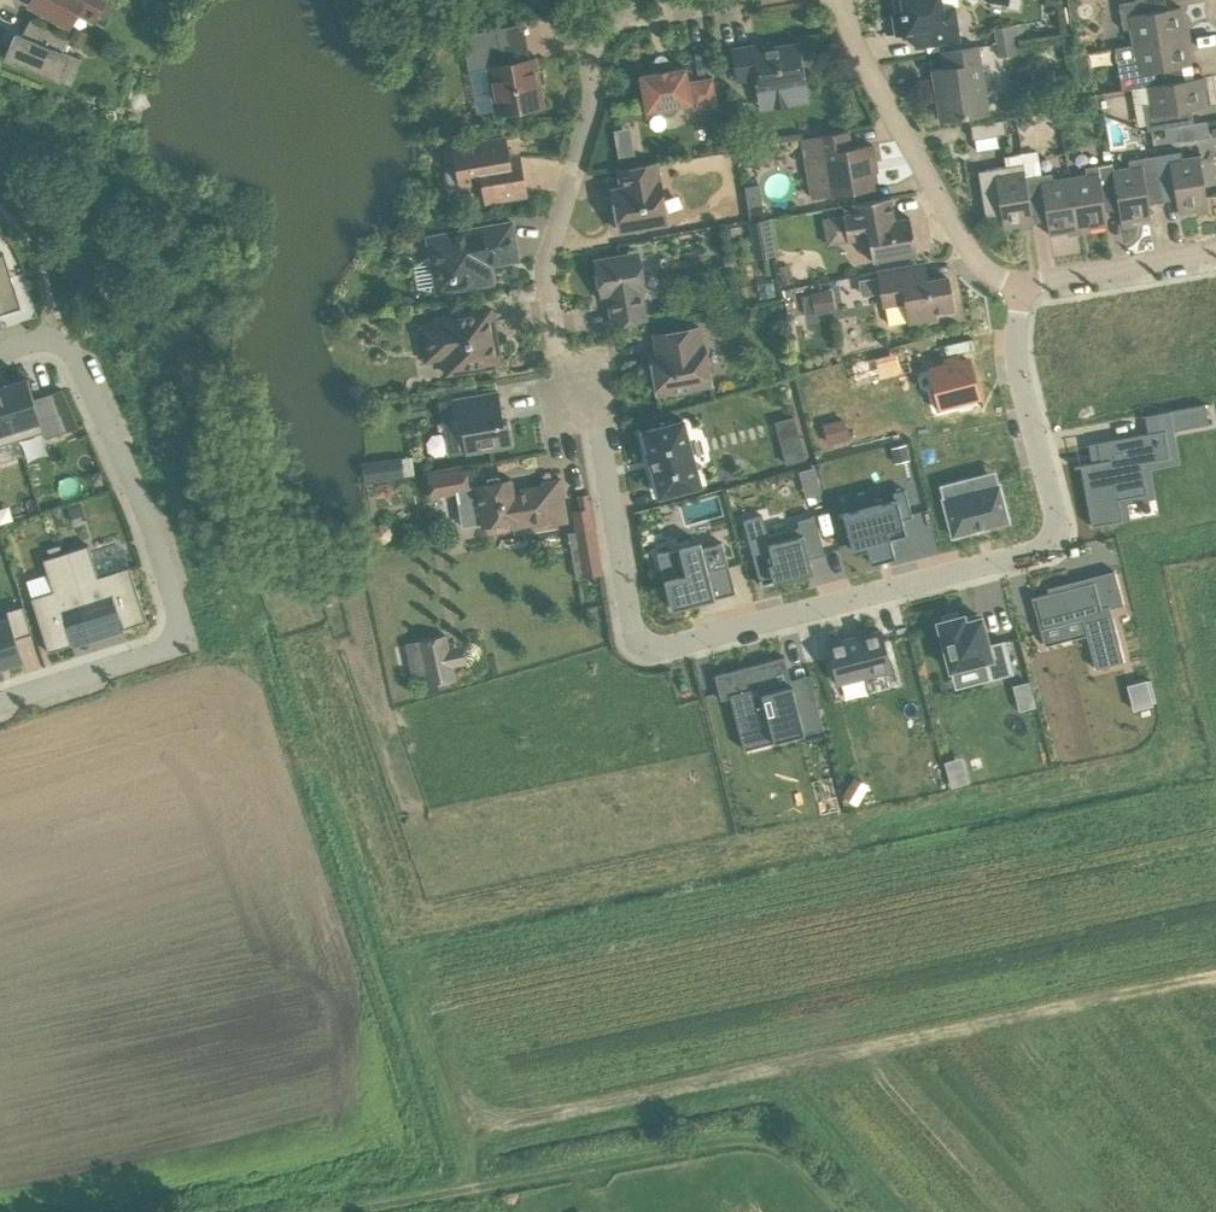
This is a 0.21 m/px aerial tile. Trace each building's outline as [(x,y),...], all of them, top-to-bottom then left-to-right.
[(31,4),(71,25),(78,12),(93,20),(104,0),(34,0),(31,4)] [(899,32),(914,30),(916,46),(959,40),(953,6),(941,8),(940,0),(894,0),(899,32)] [(1167,8),(1165,0),(1133,0),(1118,2),(1123,29),(1130,28),(1133,44),(1186,35),(1181,6),(1167,8)] [(62,51),(69,39),(32,18),(22,35),(15,32),(5,58),(72,85),(82,59),(62,51)] [(1014,24),(994,27),(997,42),(1016,38),(1014,24)] [(536,58),(506,62),(500,27),(462,34),(468,71),(473,70),(488,67),(496,113),(544,105),(536,58)] [(71,41),(86,49),(93,36),(79,28),(71,41)] [(1133,44),(1115,47),(1123,90),(1132,88),(1133,88),(1147,86),(1150,85),(1184,79),(1182,66),(1191,65),(1186,35),(1133,44)] [(1016,38),(997,42),(999,56),(1019,52),(1016,38)] [(799,42),(753,50),(752,45),(733,49),(738,79),(756,76),(759,92),(806,84),(799,42)] [(978,46),(941,52),(944,68),(932,70),(940,120),(989,113),(978,46)] [(1076,55),(1078,67),(1089,65),(1087,53),(1076,55)] [(713,76),(690,80),(687,66),(674,68),(673,59),(650,63),(652,72),(639,74),(646,111),(693,103),(694,109),(718,105),(713,76)] [(1150,102),(1143,103),(1148,130),(1165,127),(1178,125),(1194,122),(1192,109),(1205,107),(1200,76),(1150,85),(1147,86),(1150,102)] [(1094,97),(1084,99),(1086,106),(1095,105),(1094,97)] [(1004,118),(971,124),(974,138),(1006,132),(1004,118)] [(1025,131),(1030,124),(1025,120),(1020,127),(1025,131)] [(1194,122),(1178,125),(1181,141),(1210,136),(1208,120),(1194,122)] [(632,125),(616,128),(620,156),(637,153),(632,125)] [(817,136),(801,138),(805,157),(824,154),(827,175),(808,178),(811,197),(833,193),(874,186),(872,171),(878,169),(873,144),(852,148),(848,130),(817,136)] [(755,146),(803,138),(802,133),(754,141),(755,146)] [(520,165),(510,167),(504,138),(454,146),(458,167),(449,169),(446,174),(448,183),(453,186),(461,185),(483,181),(486,201),(526,194),(520,165)] [(742,164),(760,168),(764,154),(746,149),(742,164)] [(1112,158),(1110,149),(1104,150),(1105,159),(1112,158)] [(1181,150),(1155,155),(1157,172),(1162,201),(1176,199),(1178,212),(1209,207),(1200,155),(1182,158),(1181,150)] [(1026,176),(1025,170),(1022,153),(1005,156),(1007,166),(978,170),(986,218),(1001,216),(1003,227),(1033,222),(1026,176)] [(1114,169),(1112,169),(1119,208),(1121,222),(1151,217),(1149,204),(1162,201),(1157,172),(1155,155),(1128,159),(1130,166),(1114,169)] [(1114,169),(1113,162),(1085,166),(1086,174),(1070,176),(1078,229),(1108,224),(1106,210),(1119,208),(1112,169),(1114,169)] [(658,163),(619,169),(622,187),(613,189),(620,230),(668,222),(658,163)] [(1070,176),(1053,179),(1052,172),(1026,176),(1033,222),(1047,220),(1049,234),(1078,229),(1070,176)] [(910,217),(894,220),(890,196),(855,202),(857,213),(844,215),(822,218),(827,244),(869,237),(873,260),(917,252),(910,217)] [(411,221),(422,220),(421,211),(410,213),(411,221)] [(771,216),(748,222),(756,257),(778,253),(771,216)] [(488,249),(517,243),(513,221),(427,235),(430,252),(415,262),(419,285),(436,289),(437,293),(494,283),(488,249)] [(638,252),(595,259),(600,289),(607,288),(613,324),(647,318),(643,290),(645,290),(638,252)] [(21,307),(4,253),(0,254),(0,314),(21,307)] [(935,311),(953,307),(948,276),(927,280),(924,263),(879,272),(885,304),(886,304),(890,323),(910,320),(911,321),(936,317),(935,311)] [(790,265),(780,267),(784,285),(793,283),(790,265)] [(832,290),(801,296),(805,315),(836,310),(832,290)] [(1207,363),(1215,361),(1215,296),(1194,300),(1207,363)] [(345,305),(330,308),(333,322),(347,320),(345,305)] [(491,308),(437,317),(438,322),(421,325),(425,348),(442,345),(447,374),(501,365),(491,308)] [(705,345),(703,345),(700,326),(655,334),(660,365),(653,366),(658,393),(712,384),(705,345)] [(964,355),(927,366),(932,380),(929,381),(935,399),(955,394),(954,391),(975,386),(964,355)] [(2,386),(18,439),(44,431),(45,431),(34,398),(28,378),(2,386)] [(18,439),(2,386),(0,387),(0,445),(18,439)] [(63,389),(34,398),(45,431),(44,431),(46,438),(79,427),(63,389)] [(509,419),(504,420),(499,391),(452,399),(455,416),(445,417),(451,452),(466,449),(467,453),(513,445),(509,419)] [(1206,403),(1169,410),(1169,411),(1172,428),(1171,428),(1172,430),(1174,430),(1209,423),(1209,422),(1206,403)] [(781,461),(804,459),(800,414),(777,416),(781,461)] [(684,419),(643,430),(660,495),(701,484),(684,419)] [(848,438),(843,419),(825,424),(830,443),(848,438)] [(1101,460),(1080,464),(1075,465),(1075,467),(1081,466),(1092,526),(1113,522),(1113,521),(1122,520),(1119,504),(1120,504),(1119,498),(1141,494),(1147,493),(1141,462),(1169,456),(1167,446),(1168,445),(1165,431),(1166,431),(1166,429),(1148,432),(1097,441),(1101,460)] [(916,456),(929,501),(943,498),(940,484),(932,452),(916,456)] [(799,471),(802,480),(818,475),(815,466),(799,471)] [(388,467),(373,469),(376,483),(390,481),(388,467)] [(467,467),(429,474),(432,495),(469,489),(467,467)] [(943,498),(953,536),(1009,521),(1000,484),(977,490),(973,476),(940,484),(943,498)] [(562,478),(544,481),(544,484),(513,489),(511,478),(477,484),(480,505),(469,507),(472,527),(513,520),(514,527),(550,520),(551,524),(570,521),(562,478)] [(888,541),(904,537),(900,521),(909,518),(903,492),(891,496),(895,510),(844,523),(851,550),(864,546),(868,562),(892,556),(888,541)] [(809,499),(791,504),(793,511),(759,520),(753,499),(733,504),(751,575),(791,565),(790,560),(807,555),(804,545),(820,541),(809,499)] [(82,503),(68,508),(73,522),(87,518),(82,503)] [(656,508),(637,513),(640,523),(658,518),(656,508)] [(592,509),(573,512),(577,531),(569,532),(577,578),(604,573),(592,509)] [(380,524),(374,528),(371,533),(372,541),(376,544),(383,545),(387,544),(392,539),(392,533),(388,527),(380,524)] [(700,602),(716,598),(709,572),(729,566),(723,542),(702,548),(701,542),(680,547),(684,563),(662,569),(672,609),(700,602)] [(60,544),(47,548),(50,557),(63,553),(60,544)] [(89,544),(71,550),(93,619),(119,611),(124,628),(147,621),(130,566),(99,576),(89,544)] [(54,590),(32,597),(49,652),(72,644),(67,627),(93,619),(71,550),(63,553),(50,557),(43,559),(54,590)] [(1053,582),(1031,587),(1039,619),(1081,609),(1093,659),(1121,653),(1108,599),(1121,596),(1114,563),(1052,578),(1053,582)] [(23,659),(17,638),(33,633),(24,605),(8,610),(9,617),(0,620),(0,666),(23,659)] [(943,619),(937,620),(949,668),(983,660),(987,679),(1012,673),(1004,640),(988,644),(981,616),(964,620),(963,614),(958,615),(956,610),(941,614),(943,619)] [(892,667),(882,629),(831,643),(840,680),(892,667)] [(447,634),(417,641),(427,687),(457,680),(454,667),(467,664),(463,644),(450,647),(447,634)] [(770,722),(775,741),(805,733),(785,656),(715,674),(721,699),(731,697),(740,730),(770,722)] [(1147,679),(1127,684),(1134,709),(1153,704),(1147,679)]
